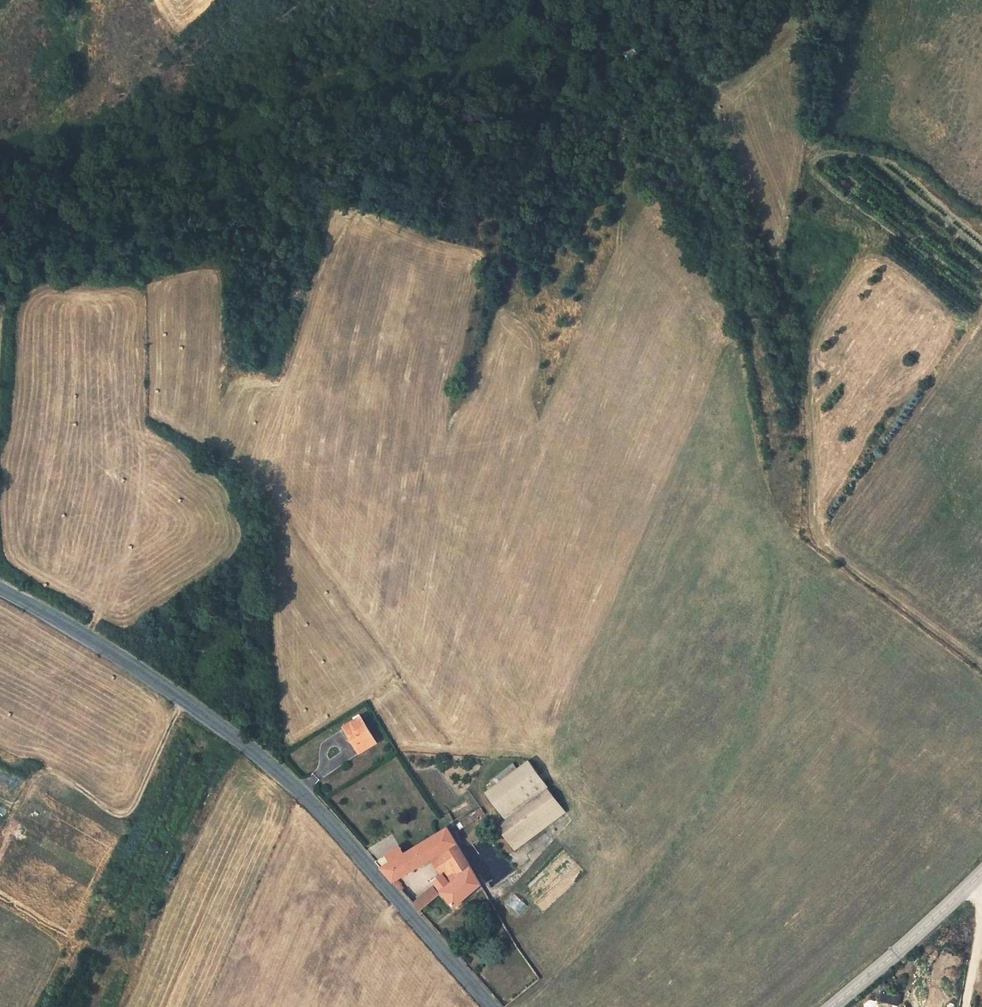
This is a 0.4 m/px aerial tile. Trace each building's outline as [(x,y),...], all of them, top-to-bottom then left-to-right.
[(360,716),(343,728),(359,752),(377,741),(360,716)] [(498,828),(516,852),(554,825),(567,815),(528,763),(519,770),(487,793),(506,822),(498,828)] [(401,846),(394,850),(399,858),(381,869),(393,882),(428,860),(456,843),(447,827),(406,854),(401,846)] [(456,843),(428,860),(434,868),(447,859),(461,851),(456,843)] [(399,858),(394,850),(376,862),(381,869),(399,858)] [(461,851),(447,859),(456,875),(470,866),(461,851)] [(447,880),(456,875),(447,859),(434,868),(439,875),(441,873),(447,880)] [(480,883),(470,866),(456,875),(447,880),(441,873),(439,875),(433,878),(442,890),(455,906),(480,883)] [(420,911),(439,892),(433,886),(413,904),(420,911)]
